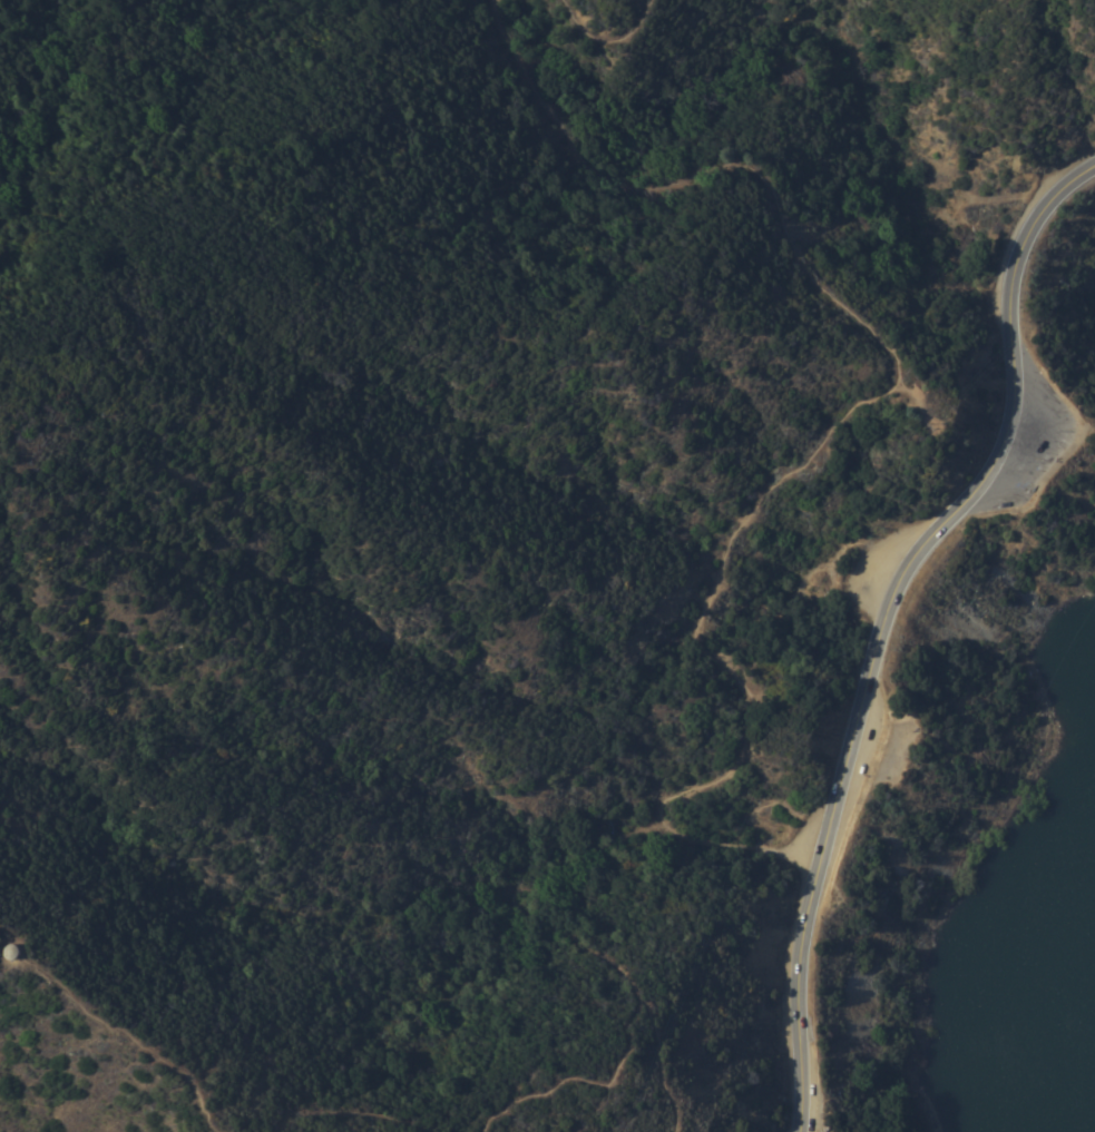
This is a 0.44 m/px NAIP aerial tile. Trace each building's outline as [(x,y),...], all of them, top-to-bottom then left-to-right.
[(20,956),(18,958),(16,959),(12,959),(10,958),(7,957),(6,955),(6,953),(4,951),(6,947),(8,945),(10,944),(12,943),(16,944),(17,944),(19,946),(21,948),(21,951),(21,954),(20,955),(20,956)]
